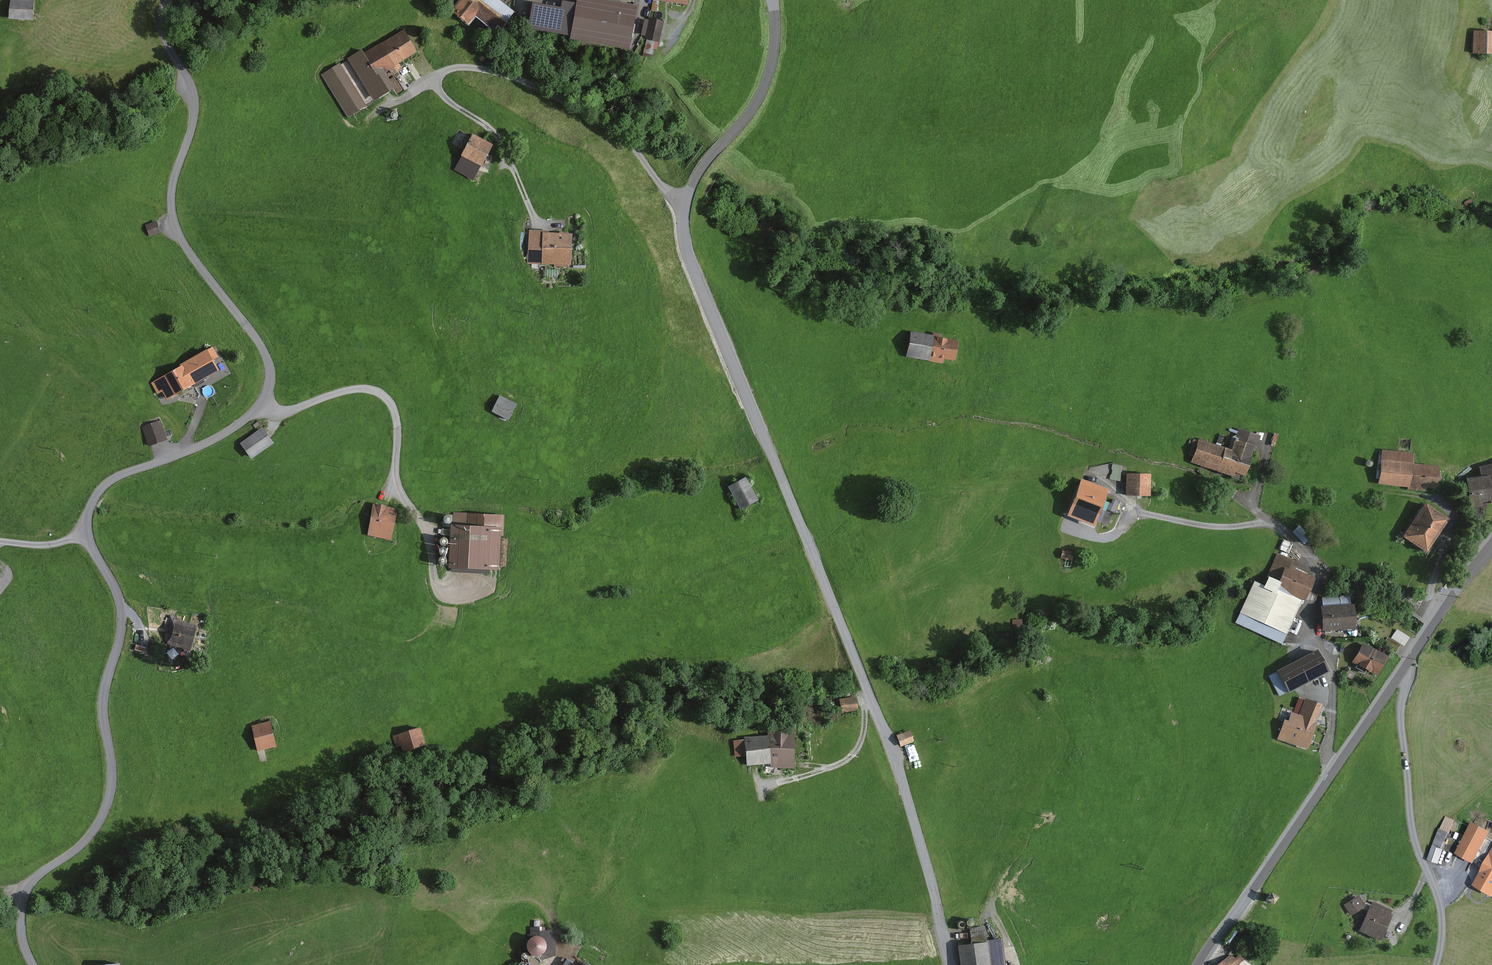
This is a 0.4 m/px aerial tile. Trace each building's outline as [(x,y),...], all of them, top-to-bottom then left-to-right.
[(20,18),(47,19),(48,0),(21,0),(20,18)] [(455,9),(470,21),(477,12),(500,30),(517,9),(506,0),(462,0),(455,9)] [(577,2),(563,0),(562,0),(561,7),(533,2),(529,28),(571,35),(577,2)] [(613,0),(577,0),(577,2),(571,35),(571,39),(631,48),(638,4),(613,0)] [(663,21),(649,18),(644,39),(659,43),(663,21)] [(409,29),(370,51),(384,77),(390,74),(424,55),(409,29)] [(1487,31),(1467,29),(1464,55),(1485,57),(1487,31)] [(370,51),(353,60),(376,102),(398,90),(390,74),(384,77),(370,51)] [(369,107),(341,64),(321,77),(349,120),(369,107)] [(489,170),(502,145),(476,132),(463,157),(489,170)] [(148,222),(151,232),(161,229),(158,219),(148,222)] [(585,229),(544,231),(547,268),(588,265),(585,229)] [(963,343),(913,334),(909,356),(948,363),(949,358),(959,360),(963,343)] [(218,350),(154,382),(165,404),(230,372),(218,350)] [(524,403),(505,396),(498,413),(517,420),(524,403)] [(162,418),(142,425),(150,446),(169,439),(162,418)] [(270,425),(246,441),(259,459),(282,443),(270,425)] [(1191,441),(1185,462),(1237,478),(1250,438),(1229,432),(1223,451),(1191,441)] [(1379,451),(1375,481),(1425,488),(1428,468),(1405,465),(1407,454),(1379,451)] [(1467,507),(1491,501),(1491,464),(1464,478),(1467,507)] [(1158,472),(1131,473),(1132,498),(1159,497),(1158,472)] [(755,476),(734,485),(745,507),(765,498),(755,476)] [(1081,484),(1071,511),(1104,522),(1113,495),(1081,484)] [(403,508),(373,504),(369,535),(399,539),(403,508)] [(1416,553),(1438,519),(1417,505),(1394,540),(1416,553)] [(512,527),(456,525),(455,568),(510,570),(512,527)] [(1078,552),(1064,549),(1063,559),(1077,561),(1078,552)] [(1278,647),(1308,579),(1272,563),(1242,631),(1278,647)] [(1343,604),(1312,607),(1314,631),(1345,629),(1343,604)] [(206,630),(183,622),(175,643),(199,651),(206,630)] [(1397,627),(1393,636),(1406,642),(1410,633),(1397,627)] [(1382,659),(1355,643),(1343,664),(1370,680),(1382,659)] [(1308,651),(1272,672),(1285,694),(1321,673),(1308,651)] [(859,694),(848,697),(851,706),(861,703),(859,694)] [(1282,740),(1302,748),(1319,707),(1299,699),(1282,740)] [(280,721),(258,725),(263,751),(286,747),(280,721)] [(428,728),(396,735),(400,754),(432,747),(428,728)] [(917,730),(900,735),(903,746),(921,741),(917,730)] [(804,736),(749,742),(752,769),(807,763),(804,736)] [(1486,832),(1462,824),(1450,857),(1474,865),(1486,832)] [(1446,835),(1435,831),(1431,842),(1442,846),(1446,835)] [(1468,885),(1487,896),(1491,886),(1491,841),(1468,885)] [(1354,913),(1367,901),(1357,892),(1345,904),(1354,913)] [(1374,940),(1384,914),(1364,906),(1354,932),(1374,940)] [(531,954),(557,955),(558,929),(532,928),(531,954)] [(1001,942),(961,946),(962,964),(1003,964),(1001,942)] [(1224,964),(1246,964),(1238,955),(1224,964)] [(532,964),(539,964),(541,958),(534,957),(532,964)]
